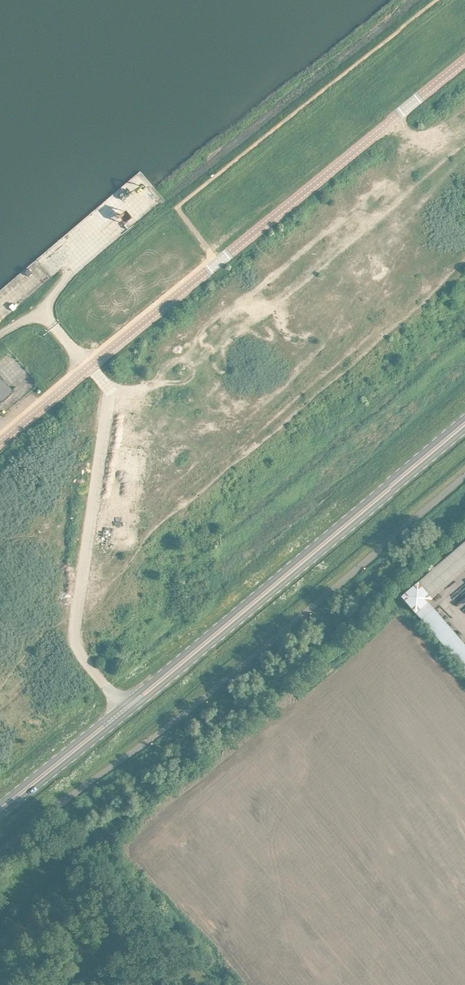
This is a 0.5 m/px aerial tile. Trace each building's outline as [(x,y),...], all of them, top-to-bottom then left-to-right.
[(10,385),(0,373),(0,394),(10,385)] [(402,592),(464,666),(464,640),(429,598),(464,567),(464,538),(402,592)]
